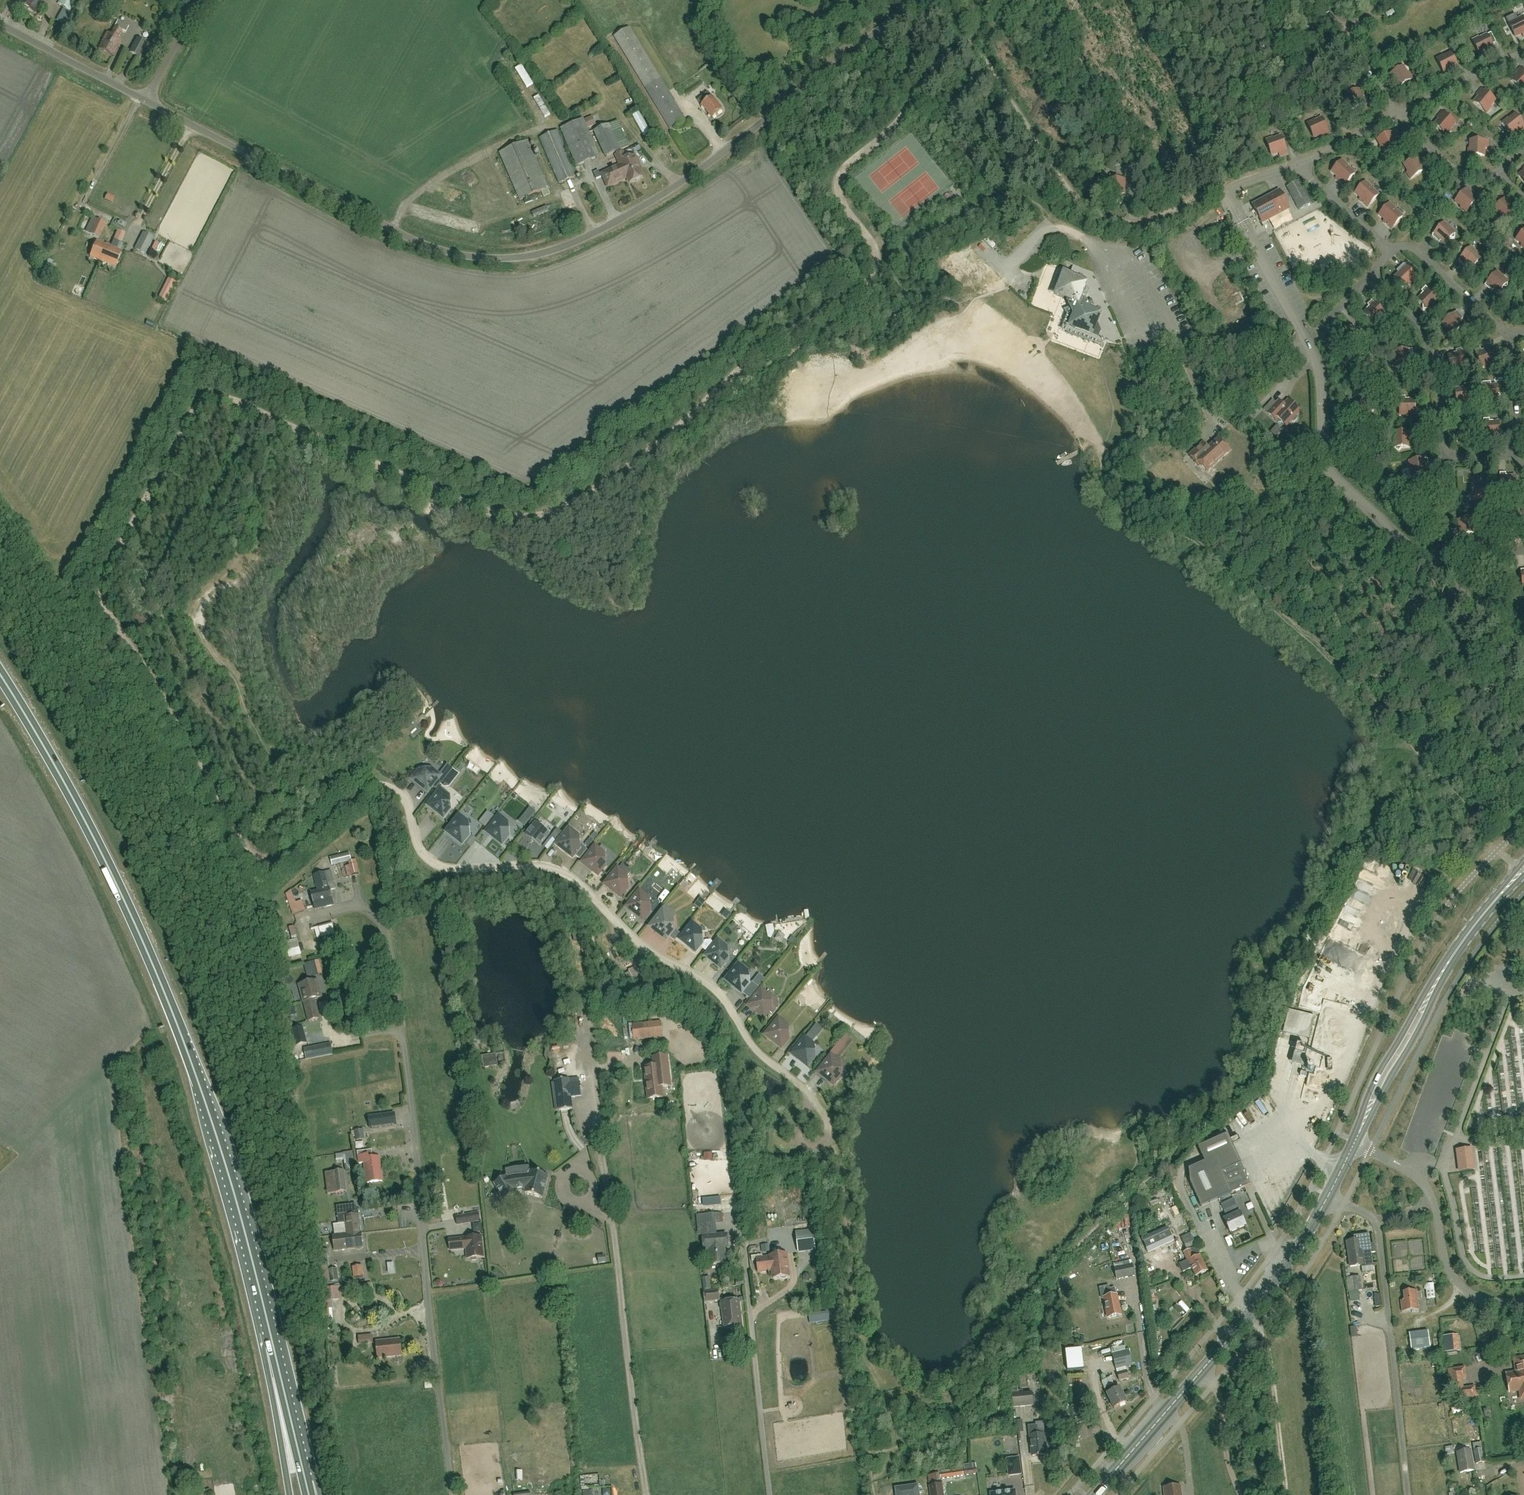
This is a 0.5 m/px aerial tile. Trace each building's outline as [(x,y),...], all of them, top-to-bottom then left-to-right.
[(16,3),(35,13),(42,0),(18,0),(16,3)] [(76,0),(61,0),(58,4),(70,11),(76,0)] [(73,14),(63,8),(56,21),(66,26),(73,14)] [(1522,17),(1515,21),(1514,19),(1508,22),(1515,37),(1516,37),(1518,36),(1520,35),(1522,34),(1523,37),(1523,21),(1522,17)] [(126,32),(128,27),(117,22),(115,26),(110,34),(107,32),(98,49),(113,56),(122,40),(118,39),(122,31),(126,32)] [(672,131),(688,121),(629,28),(614,37),(672,131)] [(1491,33),(1486,35),(1479,39),(1478,37),(1472,40),(1480,55),(1482,53),(1483,54),(1485,53),(1484,52),(1486,52),(1488,55),(1495,51),(1490,42),(1494,39),(1491,33)] [(140,59),(148,44),(137,38),(129,53),(140,59)] [(601,56),(606,63),(613,58),(608,52),(601,56)] [(1459,69),(1450,53),(1443,57),(1442,55),(1436,58),(1444,73),(1446,71),(1447,72),(1449,71),(1448,70),(1450,70),(1452,73),(1459,69)] [(1408,74),(1403,67),(1388,77),(1392,83),(1395,81),(1396,83),(1395,83),(1397,85),(1399,87),(1398,87),(1398,88),(1413,79),(1409,73),(1408,74)] [(1520,68),(1515,73),(1517,75),(1516,77),(1515,77),(1514,78),(1512,80),(1521,90),(1523,87),(1523,72),(1520,68)] [(517,84),(523,96),(533,92),(528,79),(517,84)] [(617,83),(622,91),(629,87),(624,79),(617,83)] [(1362,88),(1345,96),(1349,104),(1347,104),(1350,110),(1365,103),(1364,101),(1363,98),(1364,98),(1363,96),(1365,95),(1362,88)] [(1491,106),(1495,100),(1481,89),(1476,94),(1479,97),(1478,98),(1477,98),(1476,100),(1474,102),(1484,111),(1489,105),(1491,106)] [(712,119),(722,111),(712,97),(708,92),(697,100),(712,119)] [(630,107),(639,104),(635,96),(627,99),(630,107)] [(639,111),(633,113),(643,133),(649,130),(639,111)] [(1450,130),(1455,124),(1442,112),(1437,117),(1439,119),(1438,121),(1437,121),(1436,122),(1436,123),(1435,125),(1434,124),(1434,125),(1446,136),(1451,131),(1450,130)] [(1523,130),(1523,126),(1515,114),(1508,119),(1507,118),(1502,122),(1512,135),(1513,135),(1512,135),(1515,133),(1517,132),(1516,132),(1518,130),(1520,133),(1523,130)] [(1329,135),(1321,118),(1314,122),(1313,120),(1307,123),(1314,138),(1314,137),(1317,136),(1317,137),(1319,136),(1321,136),(1322,138),(1329,135)] [(577,167),(599,157),(584,119),(560,129),(577,167)] [(558,184),(578,176),(559,130),(539,138),(558,184)] [(1380,148),(1383,154),(1398,146),(1397,146),(1396,143),(1395,141),(1393,139),(1397,138),(1393,131),(1377,140),(1381,147),(1380,148)] [(1287,153),(1281,136),(1273,139),(1272,138),(1266,140),(1272,156),(1272,155),(1275,154),(1275,155),(1277,154),(1277,153),(1279,153),(1280,156),(1287,153)] [(519,200),(548,188),(527,141),(499,153),(519,200)] [(1484,149),(1488,149),(1488,141),(1470,141),(1470,149),(1468,149),(1468,156),(1485,156),(1484,156),(1484,153),(1485,153),(1485,151),(1484,151),(1484,149)] [(624,172),(627,178),(630,183),(635,181),(636,181),(640,180),(641,178),(643,177),(637,164),(638,164),(634,156),(626,160),(622,152),(616,155),(619,163),(623,161),(627,171),(624,172)] [(1423,162),(1419,156),(1404,165),(1408,172),(1406,173),(1410,179),(1424,170),(1422,168),(1423,168),(1422,166),(1421,166),(1420,164),(1423,162)] [(1342,160),(1332,172),(1337,177),(1336,179),(1344,186),(1355,174),(1346,166),(1347,165),(1342,160)] [(623,161),(619,163),(620,165),(602,174),(608,187),(627,178),(624,172),(627,171),(623,161)] [(578,167),(580,176),(590,173),(588,165),(578,167)] [(1127,179),(1108,181),(1109,189),(1107,189),(1108,196),(1125,194),(1124,194),(1124,191),(1125,191),(1124,189),(1124,187),(1127,187),(1127,179)] [(1286,187),(1296,205),(1308,198),(1299,180),(1286,187)] [(1366,182),(1355,193),(1361,198),(1359,200),(1367,207),(1378,195),(1370,187),(1371,186),(1366,182)] [(1467,188),(1455,202),(1461,207),(1460,208),(1465,213),(1476,200),(1473,198),(1474,198),(1472,196),(1472,197),(1470,195),(1472,193),(1467,188)] [(1257,217),(1259,217),(1262,223),(1289,209),(1279,191),(1253,205),(1255,211),(1255,213),(1257,217)] [(1500,216),(1499,218),(1504,222),(1515,209),(1514,209),(1512,208),(1512,207),(1511,206),(1510,206),(1509,205),(1511,202),(1505,197),(1494,211),(1500,216)] [(1391,229),(1402,217),(1394,209),(1395,208),(1390,203),(1379,215),(1385,220),(1383,222),(1391,229)] [(86,229),(92,215),(87,213),(81,227),(86,229)] [(99,238),(106,224),(96,219),(89,234),(99,238)] [(1310,232),(1322,226),(1320,221),(1308,227),(1310,232)] [(1445,244),(1455,233),(1444,223),(1432,237),(1436,241),(1438,239),(1439,239),(1445,244)] [(119,242),(124,233),(117,230),(113,239),(119,242)] [(1516,240),(1522,245),(1521,246),(1523,249),(1523,231),(1516,240)] [(145,254),(153,238),(143,233),(135,249),(145,254)] [(990,237),(986,240),(995,251),(999,247),(990,237)] [(106,254),(109,247),(96,241),(90,257),(99,261),(103,253),(106,254)] [(164,250),(167,244),(161,241),(158,248),(164,250)] [(121,252),(109,247),(106,254),(103,253),(99,261),(114,268),(121,252)] [(1464,263),(1466,263),(1472,269),(1477,263),(1481,263),(1481,259),(1481,258),(1470,248),(1458,261),(1463,265),(1464,263)] [(1399,269),(1401,270),(1401,272),(1395,277),(1400,283),(1400,287),(1405,287),(1405,288),(1416,277),(1403,264),(1399,269)] [(1082,292),(1087,281),(1064,272),(1055,295),(1067,299),(1074,315),(1069,326),(1098,337),(1100,331),(1097,323),(1101,312),(1089,308),(1082,292)] [(1490,288),(1492,288),(1498,293),(1503,288),(1507,287),(1507,283),(1508,282),(1497,272),(1484,285),(1489,290),(1490,288)] [(168,279),(159,298),(166,302),(176,283),(168,279)] [(1423,310),(1427,310),(1428,310),(1438,300),(1425,287),(1421,291),(1423,293),(1423,295),(1417,300),(1423,305),(1423,310)] [(1212,298),(1208,291),(1202,294),(1205,302),(1212,298)] [(1369,307),(1369,309),(1363,314),(1369,319),(1368,323),(1369,323),(1373,324),(1374,324),(1384,314),(1372,301),(1367,305),(1369,307)] [(1457,312),(1443,323),(1453,335),(1453,334),(1457,334),(1458,334),(1458,330),(1464,325),(1459,320),(1459,318),(1461,316),(1457,312)] [(1451,369),(1451,370),(1466,366),(1461,349),(1456,350),(1456,352),(1455,354),(1448,356),(1449,363),(1447,367),(1451,369)] [(1497,357),(1493,356),(1490,349),(1483,351),(1481,351),(1480,349),(1475,351),(1481,368),(1495,362),(1495,361),(1497,357)] [(1397,367),(1401,369),(1403,366),(1410,364),(1409,357),(1410,356),(1413,356),(1412,350),(1394,353),(1396,367),(1397,367)] [(1500,396),(1497,393),(1496,385),(1489,386),(1487,385),(1487,382),(1481,383),(1482,401),(1497,400),(1497,399),(1500,396)] [(1453,401),(1457,403),(1457,404),(1472,402),(1469,384),(1463,385),(1464,387),(1463,389),(1455,390),(1456,397),(1453,400),(1453,401)] [(1405,399),(1405,397),(1399,397),(1400,415),(1415,415),(1415,414),(1418,411),(1418,410),(1415,408),(1414,400),(1407,400),(1405,399)] [(1286,426),(1291,421),(1292,422),(1295,422),(1297,419),(1297,417),(1296,416),(1300,411),(1288,401),(1283,407),(1280,407),(1277,404),(1268,413),(1278,423),(1283,423),(1286,426)] [(1502,432),(1499,430),(1498,422),(1491,423),(1489,421),(1489,419),(1483,419),(1484,438),(1499,437),(1499,436),(1502,432)] [(1401,448),(1409,447),(1409,440),(1410,439),(1419,438),(1419,432),(1394,433),(1394,448),(1395,448),(1398,451),(1399,451),(1401,448)] [(1219,439),(1205,451),(1200,446),(1189,456),(1197,465),(1198,464),(1205,472),(1213,465),(1229,450),(1219,439)] [(1416,479),(1419,476),(1426,474),(1425,467),(1426,465),(1428,465),(1427,459),(1409,462),(1412,477),(1413,477),(1416,479)] [(1515,484),(1515,476),(1507,477),(1506,475),(1506,473),(1500,473),(1500,492),(1515,491),(1515,490),(1518,487),(1518,486),(1515,484)] [(1473,500),(1488,499),(1487,474),(1480,474),(1481,484),(1480,485),(1472,485),(1473,493),(1470,496),(1473,499),(1473,500)] [(1465,538),(1468,535),(1475,534),(1474,526),(1475,524),(1477,524),(1477,518),(1459,520),(1461,535),(1462,535),(1465,538)] [(458,774),(452,769),(446,777),(452,782),(458,774)] [(421,770),(413,780),(428,791),(439,777),(430,770),(421,770)] [(450,799),(441,791),(429,806),(443,817),(451,808),(450,799)] [(530,807),(524,815),(530,820),(536,812),(530,807)] [(448,832),(462,843),(469,834),(469,825),(459,818),(448,832)] [(488,832),(502,844),(509,834),(508,825),(499,818),(488,832)] [(536,822),(526,835),(540,846),(550,834),(536,822)] [(570,830),(558,844),(573,855),(577,850),(578,851),(575,855),(580,859),(588,849),(583,845),(582,847),(580,846),(579,837),(570,830)] [(476,839),(471,835),(464,843),(470,847),(476,839)] [(519,841),(524,848),(532,843),(527,835),(519,841)] [(551,837),(543,846),(548,850),(555,840),(551,837)] [(605,855),(595,848),(584,862),(598,873),(606,864),(605,855)] [(350,876),(352,875),(359,873),(356,860),(351,861),(349,853),(330,858),(332,866),(348,862),(349,866),(348,866),(350,876)] [(643,856),(632,869),(641,876),(652,863),(643,856)] [(627,877),(618,870),(607,884),(621,895),(628,886),(633,885),(632,876),(627,877)] [(331,871),(324,873),(314,875),(318,892),(312,893),(314,901),(308,903),(309,910),(321,907),(319,900),(331,897),(329,889),(328,889),(327,883),(333,882),(331,871)] [(640,892),(628,906),(643,918),(650,909),(649,900),(640,892)] [(699,910),(706,902),(700,898),(694,905),(699,910)] [(293,915),(305,911),(302,901),(290,905),(293,915)] [(666,938),(674,928),(673,920),(664,912),(652,926),(666,938)] [(703,941),(702,932),(692,925),(681,939),(695,950),(703,941)] [(318,930),(320,940),(338,936),(336,926),(318,930)] [(677,932),(671,938),(675,942),(681,935),(677,932)] [(713,942),(711,941),(706,941),(702,947),(706,951),(713,942)] [(728,958),(727,950),(718,942),(707,956),(721,968),(728,958)] [(289,946),(293,960),(305,957),(301,943),(289,946)] [(321,968),(319,961),(310,963),(312,970),(321,968)] [(748,974),(738,966),(727,980),(741,992),(749,983),(748,974)] [(314,999),(321,997),(317,981),(300,985),(305,1006),(308,1021),(319,1018),(316,1004),(314,999)] [(752,985),(750,987),(749,986),(748,987),(750,988),(745,994),(744,993),(743,993),(750,999),(758,989),(752,985)] [(761,991),(750,1005),(764,1017),(771,1008),(770,999),(761,991)] [(298,1006),(291,1007),(293,1018),(300,1017),(298,1006)] [(1284,1031),(1309,1037),(1314,1013),(1289,1008),(1284,1031)] [(640,1040),(663,1038),(661,1021),(632,1024),(634,1039),(640,1038),(640,1040)] [(778,1021),(767,1035),(781,1046),(789,1037),(788,1028),(778,1021)] [(307,1044),(303,1027),(292,1030),(296,1046),(307,1044)] [(839,1057),(855,1041),(847,1033),(832,1050),(839,1057)] [(805,1039),(793,1054),(807,1065),(815,1056),(814,1047),(805,1039)] [(1292,1062),(1308,1065),(1310,1054),(1294,1051),(1292,1062)] [(651,1057),(653,1066),(645,1067),(648,1098),(662,1097),(661,1088),(671,1087),(668,1055),(651,1057)] [(831,1058),(819,1072),(834,1083),(841,1074),(840,1065),(831,1058)] [(1322,1100),(1326,1082),(1304,1077),(1300,1095),(1322,1100)] [(568,1079),(556,1081),(560,1111),(572,1109),(571,1097),(582,1096),(580,1083),(569,1085),(568,1079)] [(1266,1098),(1252,1113),(1263,1123),(1277,1108),(1266,1098)] [(397,1126),(395,1112),(368,1116),(369,1130),(397,1126)] [(318,1123),(320,1134),(328,1133),(327,1122),(318,1123)] [(486,1131),(479,1131),(480,1141),(487,1140),(486,1131)] [(1209,1203),(1251,1185),(1241,1163),(1234,1149),(1208,1161),(1212,1169),(1201,1174),(1200,1182),(1209,1203)] [(1471,1162),(1473,1162),(1471,1149),(1457,1150),(1459,1172),(1474,1170),(1474,1169),(1472,1169),(1471,1162)] [(346,1172),(356,1171),(353,1151),(343,1153),(346,1172)] [(364,1163),(366,1179),(367,1183),(382,1181),(379,1157),(369,1158),(368,1155),(358,1157),(359,1164),(364,1163)] [(328,1194),(346,1192),(343,1171),(325,1173),(328,1194)] [(542,1198),(548,1176),(531,1172),(530,1176),(507,1179),(506,1177),(495,1184),(500,1192),(498,1194),(501,1199),(504,1199),(504,1200),(516,1193),(514,1191),(526,1189),(525,1194),(542,1198)] [(1245,1196),(1249,1206),(1254,1204),(1249,1194),(1245,1196)] [(347,1236),(361,1234),(361,1233),(359,1215),(358,1215),(358,1212),(355,1204),(337,1207),(339,1224),(345,1223),(347,1235),(347,1236)] [(1230,1233),(1246,1226),(1237,1206),(1224,1212),(1226,1216),(1222,1217),(1230,1233)] [(478,1213),(456,1217),(458,1225),(480,1221),(478,1213)] [(704,1232),(705,1237),(703,1237),(704,1249),(709,1249),(710,1264),(725,1263),(724,1247),(728,1247),(727,1235),(717,1236),(715,1216),(714,1217),(713,1214),(703,1215),(704,1217),(703,1217),(703,1218),(700,1218),(701,1232),(704,1232)] [(1204,1244),(1209,1242),(1203,1227),(1198,1229),(1204,1244)] [(1142,1240),(1148,1254),(1174,1242),(1168,1228),(1142,1240)] [(816,1251),(813,1230),(795,1232),(798,1253),(816,1251)] [(1186,1249),(1195,1245),(1193,1238),(1196,1237),(1194,1231),(1190,1233),(1190,1234),(1181,1238),(1186,1249)] [(333,1236),(335,1251),(356,1248),(356,1249),(361,1249),(361,1247),(363,1247),(361,1234),(347,1236),(347,1235),(333,1236)] [(1371,1253),(1375,1252),(1374,1244),(1370,1245),(1369,1235),(1369,1234),(1368,1235),(1355,1237),(1355,1236),(1354,1236),(1354,1237),(1355,1241),(1347,1242),(1350,1267),(1361,1266),(1361,1267),(1373,1266),(1371,1253)] [(470,1259),(472,1261),(476,1260),(477,1258),(483,1257),(481,1236),(465,1238),(449,1240),(450,1251),(466,1249),(467,1259),(470,1259)] [(760,1253),(772,1252),(771,1244),(759,1246),(760,1253)] [(1183,1272),(1192,1268),(1196,1276),(1207,1271),(1200,1256),(1196,1247),(1183,1253),(1187,1260),(1179,1264),(1183,1272)] [(322,1283),(330,1282),(338,1281),(337,1269),(329,1270),(328,1266),(327,1250),(317,1251),(319,1267),(321,1267),(322,1283)] [(789,1277),(786,1254),(770,1256),(770,1257),(762,1258),(762,1255),(751,1257),(752,1261),(756,1261),(758,1273),(772,1271),(773,1279),(780,1278),(782,1280),(786,1280),(787,1277),(789,1277)] [(1135,1276),(1132,1265),(1131,1260),(1114,1264),(1117,1280),(1135,1276)] [(361,1266),(353,1267),(355,1278),(363,1277),(361,1266)] [(1348,1292),(1361,1291),(1360,1277),(1346,1279),(1348,1292)] [(1427,1299),(1434,1298),(1433,1284),(1425,1285),(1427,1299)] [(1102,1299),(1104,1298),(1108,1318),(1120,1315),(1115,1288),(1109,1289),(1109,1287),(1100,1289),(1102,1299)] [(322,1302),(331,1301),(331,1288),(321,1288),(322,1302)] [(704,1293),(705,1302),(719,1300),(718,1291),(704,1293)] [(1417,1299),(1421,1298),(1421,1292),(1417,1293),(1417,1291),(1403,1292),(1404,1301),(1401,1301),(1402,1312),(1412,1311),(1412,1313),(1419,1312),(1417,1299)] [(742,1325),(739,1300),(721,1302),(722,1303),(720,1305),(721,1309),(722,1311),(724,1327),(742,1325)] [(1430,1347),(1428,1331),(1409,1333),(1411,1350),(1430,1347)] [(400,1340),(376,1342),(378,1358),(402,1356),(400,1340)] [(1085,1367),(1083,1346),(1070,1347),(1071,1368),(1085,1367)] [(1112,1354),(1114,1359),(1116,1368),(1132,1364),(1130,1355),(1129,1349),(1112,1354)] [(1499,1362),(1502,1368),(1511,1363),(1508,1357),(1499,1362)] [(1514,1359),(1516,1373),(1506,1374),(1509,1392),(1519,1390),(1520,1394),(1523,1394),(1523,1357),(1514,1359)] [(1460,1368),(1451,1370),(1453,1382),(1462,1381),(1460,1368)] [(1129,1378),(1127,1371),(1117,1373),(1119,1381),(1129,1378)] [(1101,1383),(1104,1389),(1114,1409),(1127,1402),(1120,1388),(1116,1390),(1113,1384),(1110,1377),(1101,1381),(1101,1383)] [(1022,1379),(1021,1389),(1030,1389),(1031,1380),(1022,1379)] [(1474,1384),(1458,1389),(1461,1399),(1477,1394),(1474,1384)] [(1011,1388),(1012,1395),(1010,1395),(1012,1408),(1032,1406),(1030,1393),(1018,1394),(1017,1387),(1011,1388)] [(1469,1431),(1475,1430),(1475,1433),(1480,1432),(1479,1426),(1479,1423),(1477,1423),(1477,1425),(1469,1426),(1469,1431)] [(1032,1456),(1046,1455),(1044,1434),(1038,1434),(1038,1431),(1037,1431),(1037,1425),(1028,1426),(1029,1432),(1030,1435),(1032,1456)] [(1476,1464),(1484,1462),(1482,1448),(1481,1443),(1476,1444),(1477,1449),(1474,1450),(1476,1464)] [(1460,1473),(1474,1470),(1470,1450),(1457,1453),(1460,1473)] [(939,1472),(939,1477),(964,1473),(963,1468),(939,1472)] [(942,1485),(940,1485),(938,1475),(928,1476),(931,1494),(943,1494),(942,1485)] [(1180,1486),(1163,1488),(1164,1494),(1182,1494),(1180,1486)]
